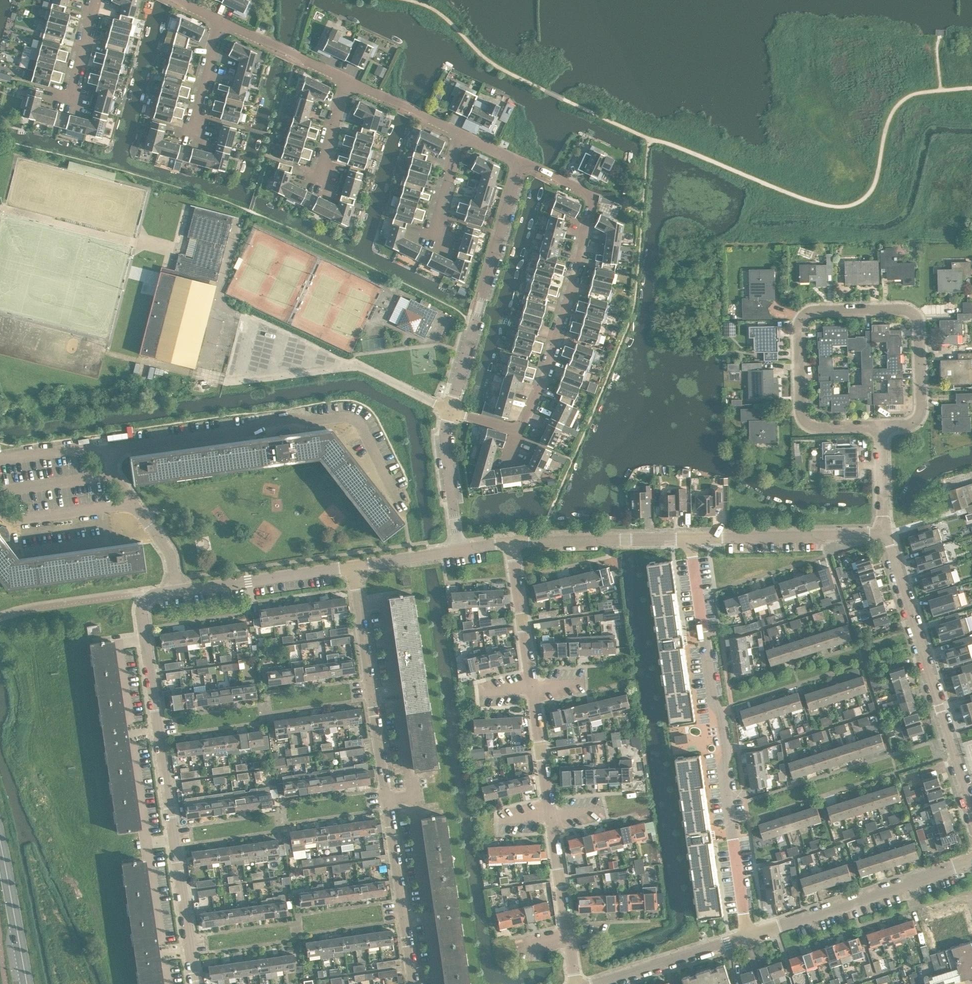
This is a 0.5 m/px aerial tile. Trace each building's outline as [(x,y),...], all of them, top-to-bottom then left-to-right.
[(134,17),(138,0),(111,0),(122,5),(120,14),(134,17)] [(221,2),(235,8),(233,12),(241,15),(243,12),(245,8),(249,10),(252,2),(249,0),(222,0),(221,2)] [(47,21),(66,26),(70,14),(64,13),(65,6),(52,3),(50,11),(47,10),(45,18),(48,19),(47,21)] [(134,17),(120,14),(119,20),(113,18),(109,30),(129,35),(134,17)] [(174,39),(187,43),(189,37),(198,41),(204,28),(180,17),(174,39)] [(66,26),(47,21),(45,29),(42,28),(40,37),(43,38),(42,39),(60,43),(59,44),(61,44),(66,26)] [(353,42),(352,42),(338,35),(340,31),(333,28),(328,37),(325,36),(321,44),(324,45),(322,50),(323,50),(321,53),(329,57),(331,53),(344,60),(353,42)] [(129,35),(109,30),(104,48),(106,49),(107,48),(124,53),(124,52),(127,53),(129,44),(127,44),(129,35)] [(353,42),(344,60),(362,68),(369,55),(372,57),(376,49),(372,47),(373,47),(368,45),(370,41),(358,36),(356,39),(354,38),(352,42),(353,42)] [(36,48),(66,56),(67,53),(68,52),(58,49),(59,44),(60,43),(42,39),(42,41),(39,40),(36,48)] [(169,57),(188,62),(192,50),(186,49),(187,43),(174,39),(169,57)] [(237,69),(251,72),(256,53),(234,42),(228,55),(240,60),(237,69)] [(37,59),(54,64),(55,59),(65,62),(66,58),(66,56),(36,48),(34,57),(37,58),(37,59)] [(121,64),(121,63),(124,53),(107,48),(106,49),(105,54),(95,51),(94,56),(121,64)] [(101,69),(118,74),(119,72),(122,73),(124,64),(121,63),(121,64),(94,56),(93,61),(102,64),(101,69)] [(164,75),(184,80),(188,62),(169,57),(167,65),(164,64),(162,73),(165,74),(164,75)] [(31,69),(61,77),(62,72),(52,70),(54,64),(37,59),(36,61),(33,61),(31,69)] [(386,68),(378,65),(374,73),(382,76),(386,68)] [(31,81),(48,86),(50,80),(59,83),(61,78),(61,77),(31,69),(29,78),(31,78),(31,81)] [(88,77),(115,85),(118,74),(101,69),(99,75),(90,72),(88,77)] [(237,69),(232,87),(246,91),(251,72),(237,69)] [(11,75),(1,72),(0,75),(0,78),(10,81),(11,75)] [(161,85),(189,93),(190,88),(180,85),(182,80),(184,80),(164,75),(161,85)] [(299,97),(312,101),(314,95),(323,100),(329,87),(305,76),(299,97)] [(115,85),(88,77),(87,82),(97,85),(95,91),(99,92),(99,91),(113,95),(115,85)] [(226,97),(243,101),(243,99),(246,100),(249,91),(246,91),(232,87),(219,83),(217,89),(227,91),(226,97)] [(159,96),(176,100),(177,95),(187,98),(189,93),(161,85),(159,96)] [(466,117),(476,95),(475,95),(476,91),(464,86),(463,89),(458,87),(455,86),(451,94),(454,95),(448,109),(466,117)] [(34,119),(38,106),(42,91),(29,87),(26,100),(23,99),(21,107),(23,108),(21,116),(34,119)] [(94,110),(107,114),(109,109),(112,109),(114,101),(111,100),(113,95),(99,91),(99,92),(94,110)] [(476,95),(466,117),(480,123),(478,127),(486,130),(488,127),(490,123),(494,125),(497,117),(494,115),(498,106),(490,102),(477,96),(476,95)] [(156,106),(183,113),(184,108),(175,106),(176,100),(159,96),(156,106)] [(243,101),(226,97),(224,102),(214,99),(213,105),(240,112),(240,111),(243,101)] [(312,101),(299,97),(293,115),(306,120),(306,119),(312,101)] [(362,127),(375,131),(381,111),(359,101),(353,113),(364,119),(362,127)] [(220,118),(237,123),(238,120),(241,121),(243,112),(240,111),(240,112),(213,105),(212,110),(221,112),(220,118)] [(38,106),(34,119),(59,126),(63,113),(38,106)] [(183,113),(156,106),(153,117),(170,122),(172,116),(181,119),(183,113)] [(94,110),(94,111),(91,120),(88,120),(84,133),(101,138),(107,114),(94,110)] [(63,113),(59,126),(84,133),(88,120),(63,113)] [(290,126),(317,134),(318,129),(309,126),(310,120),(306,119),(306,120),(293,115),(290,126)] [(157,153),(161,139),(165,124),(152,121),(144,149),(157,153)] [(217,143),(230,147),(236,128),(222,124),(217,143)] [(287,136),(304,141),(306,136),(315,139),(317,134),(290,126),(287,136)] [(343,139),(370,147),(375,131),(362,127),(360,133),(356,131),(354,137),(345,134),(343,139)] [(414,151),(427,155),(429,149),(438,153),(444,141),(437,138),(439,135),(431,131),(429,134),(420,130),(414,151)] [(284,146),(310,155),(312,150),(302,147),(304,141),(287,136),(284,146)] [(182,160),(186,146),(161,139),(157,153),(176,158),(175,161),(182,163),(183,160),(182,160)] [(350,152),(370,158),(372,150),(369,149),(370,147),(343,139),(342,144),(351,147),(350,152)] [(230,147),(217,143),(214,154),(211,153),(207,166),(224,171),(230,147)] [(207,166),(211,153),(186,146),(182,160),(183,160),(207,166)] [(280,157),(298,163),(299,157),(309,160),(310,155),(284,146),(280,157)] [(591,155),(585,152),(577,169),(595,178),(596,177),(599,179),(603,171),(599,169),(601,166),(608,169),(613,159),(602,154),(603,151),(595,147),(594,150),(593,150),(591,155)] [(427,155),(414,151),(408,168),(427,174),(431,163),(425,161),(427,155)] [(370,158),(350,152),(348,158),(338,155),(337,160),(364,168),(367,158),(370,159),(370,158)] [(479,182),(493,186),(499,166),(486,160),(487,158),(479,154),(478,157),(476,156),(470,168),(482,174),(479,182)] [(271,189),(283,195),(287,182),(292,166),(279,162),(271,189)] [(67,168),(114,180),(115,175),(69,163),(67,168)] [(427,174),(408,168),(406,177),(403,176),(400,184),(403,185),(403,187),(422,192),(427,174)] [(341,194),(354,198),(362,173),(349,169),(341,194)] [(306,206),(312,193),(287,182),(283,195),(287,197),(286,200),(294,204),(295,201),(306,206)] [(493,186),(479,182),(474,200),(487,204),(493,186)] [(400,197),(417,202),(418,197),(428,200),(430,194),(422,192),(403,187),(400,197)] [(329,217),(335,205),(312,193),(306,206),(329,217)] [(550,215),(563,218),(564,214),(574,217),(580,205),(556,193),(550,215)] [(354,198),(341,194),(338,206),(335,205),(329,217),(346,226),(354,198)] [(417,202),(400,197),(396,207),(423,215),(425,210),(415,207),(417,202)] [(457,206),(484,215),(487,204),(474,200),(470,199),(468,204),(459,201),(457,206)] [(238,217),(190,204),(190,205),(195,206),(187,236),(190,237),(197,239),(192,258),(185,256),(178,255),(175,269),(161,265),(139,353),(149,356),(194,367),(215,285),(208,283),(210,279),(216,281),(222,256),(230,227),(233,216),(238,218),(238,217)] [(463,220),(481,225),(484,215),(457,206),(456,212),(465,214),(463,220)] [(423,215),(396,207),(393,218),(407,222),(406,222),(410,223),(412,217),(422,220),(423,215)] [(605,242),(619,244),(622,224),(609,218),(610,215),(602,212),(601,214),(599,214),(593,226),(606,232),(605,242)] [(544,233),(558,237),(563,239),(565,232),(560,231),(563,218),(550,215),(544,233)] [(402,237),(406,222),(407,222),(393,218),(385,244),(398,250),(402,237)] [(458,251),(472,255),(479,229),(466,225),(458,251)] [(538,229),(536,237),(542,238),(544,231),(538,229)] [(558,237),(544,233),(539,252),(552,256),(558,237)] [(402,237),(398,250),(420,261),(426,249),(406,239),(402,237)] [(619,244),(605,242),(602,261),(616,264),(616,258),(619,259),(621,250),(618,250),(619,244)] [(887,250),(881,250),(882,268),(888,268),(888,279),(904,278),(904,284),(914,284),(914,263),(897,264),(896,248),(887,248),(887,250)] [(444,273),(450,260),(426,249),(420,261),(431,266),(430,269),(438,273),(439,270),(444,273)] [(472,255),(458,251),(455,262),(450,260),(444,273),(463,282),(472,255)] [(536,263),(563,270),(564,265),(555,262),(556,257),(552,256),(539,252),(536,263)] [(816,286),(826,287),(826,285),(833,285),(832,253),(826,254),(827,264),(817,264),(800,264),(800,282),(809,282),(809,280),(816,280),(816,286)] [(873,283),(879,283),(879,262),(873,262),(873,260),(845,261),(845,275),(847,275),(847,284),(856,283),(856,284),(873,284),(873,283)] [(592,279),(611,284),(616,264),(602,261),(600,268),(594,266),(592,279)] [(939,292),(962,291),(962,276),(971,276),(970,261),(952,262),(952,269),(938,270),(939,292)] [(533,273),(550,278),(552,273),(562,275),(562,272),(563,270),(536,263),(533,273)] [(767,298),(775,298),(774,269),(751,270),(752,298),(743,298),(743,318),(772,318),(768,307),(769,300),(767,299),(767,298)] [(550,278),(533,273),(530,283),(557,291),(559,286),(549,283),(550,278)] [(611,284),(592,279),(587,297),(607,302),(607,300),(610,301),(612,292),(609,292),(611,284)] [(527,294),(547,299),(545,298),(546,293),(556,296),(557,293),(557,291),(530,283),(527,282),(525,291),(528,292),(527,294)] [(522,312),(542,317),(547,299),(527,294),(527,295),(524,294),(522,303),(525,303),(522,312)] [(607,302),(587,297),(589,297),(588,303),(578,300),(576,305),(606,313),(609,305),(606,304),(607,302)] [(396,325),(413,333),(424,338),(437,311),(409,298),(405,309),(404,308),(404,309),(400,308),(398,313),(401,315),(396,325)] [(963,302),(963,313),(971,312),(971,301),(963,302)] [(583,318),(600,323),(601,321),(604,322),(606,313),(576,305),(575,310),(585,313),(583,318)] [(542,317),(522,312),(517,330),(535,334),(534,335),(536,335),(542,317)] [(963,320),(970,320),(970,313),(958,313),(958,319),(939,320),(940,344),(959,344),(959,335),(964,335),(963,320)] [(600,323),(583,318),(582,323),(572,320),(571,325),(598,333),(600,323)] [(735,323),(723,324),(724,337),(735,337),(735,323)] [(872,324),(872,330),(872,342),(887,341),(888,355),(901,355),(901,346),(902,346),(902,329),(890,330),(889,324),(872,324)] [(598,333),(571,325),(569,331),(579,333),(577,339),(594,344),(595,342),(598,343),(600,334),(598,333)] [(824,326),(824,332),(818,332),(818,348),(820,348),(820,357),(833,356),(832,346),(848,346),(848,338),(848,325),(824,326)] [(778,326),(749,327),(749,337),(755,336),(755,348),(764,348),(765,360),(778,360),(778,351),(778,331),(778,326)] [(514,340),(541,348),(543,342),(533,340),(534,335),(535,334),(517,330),(514,340)] [(873,367),(872,342),(872,330),(866,330),(866,336),(856,336),(856,337),(848,338),(848,346),(848,351),(861,350),(862,368),(873,367)] [(541,348),(514,340),(511,351),(529,356),(530,350),(540,353),(541,348)] [(563,350),(589,360),(593,349),(576,343),(574,348),(564,345),(563,350)] [(589,360),(563,350),(561,355),(570,358),(568,363),(585,370),(589,360)] [(959,353),(959,359),(941,360),(942,380),(953,380),(953,384),(963,383),(963,384),(971,384),(971,353),(959,353)] [(507,366),(534,373),(535,368),(526,366),(527,360),(510,355),(507,365),(507,366)] [(901,355),(888,355),(888,368),(873,369),(873,380),(889,380),(902,379),(903,379),(903,363),(901,363),(901,355)] [(819,381),(820,381),(834,381),(849,381),(849,369),(833,370),(833,356),(820,357),(820,365),(819,365),(819,381)] [(560,380),(578,387),(581,379),(584,380),(587,372),(585,371),(585,370),(568,363),(566,362),(560,380)] [(768,394),(778,394),(778,384),(779,384),(779,383),(776,383),(775,377),(773,377),(773,370),(773,369),(762,369),(762,362),(742,363),(742,370),(748,370),(749,385),(754,385),(754,398),(768,397),(768,394)] [(507,366),(507,365),(504,364),(502,373),(505,374),(504,376),(517,380),(521,381),(523,376),(533,378),(534,373),(507,366)] [(873,380),(873,369),(873,367),(862,368),(862,385),(849,385),(849,394),(849,399),(857,399),(857,400),(868,400),(868,405),(874,405),(874,393),(873,380)] [(499,395),(512,398),(515,388),(522,390),(524,382),(521,381),(517,380),(504,376),(499,395)] [(874,393),(874,405),(904,404),(903,388),(902,388),(902,379),(889,380),(889,393),(874,393)] [(559,400),(571,406),(578,387),(560,380),(555,392),(561,394),(559,400)] [(591,380),(588,389),(595,392),(599,383),(591,380)] [(846,412),(845,406),(849,405),(849,399),(849,394),(834,394),(834,381),(820,381),(821,390),(819,390),(819,406),(831,406),(831,412),(846,412)] [(512,398),(499,395),(493,414),(501,416),(507,417),(512,398)] [(571,406),(559,400),(558,401),(553,398),(550,405),(555,407),(551,418),(563,424),(571,406)] [(943,432),(971,431),(971,417),(969,417),(969,403),(942,404),(943,432)] [(776,442),(775,420),(759,420),(759,408),(741,409),(741,421),(749,421),(750,443),(776,442)] [(539,441),(552,447),(563,424),(551,418),(539,441)] [(383,537),(401,523),(329,431),(291,436),(290,429),(289,429),(290,427),(289,427),(289,428),(288,429),(287,430),(286,430),(286,431),(285,432),(283,433),(281,433),(279,434),(277,434),(276,434),(274,434),(273,434),(275,435),(275,438),(130,459),(133,481),(319,455),(383,537)] [(482,444),(495,448),(496,445),(502,447),(506,433),(486,428),(484,435),(481,434),(479,443),(482,443),(482,444)] [(858,478),(858,464),(857,448),(835,449),(835,445),(832,445),(832,442),(823,442),(823,460),(826,460),(826,470),(845,469),(845,478),(858,478)] [(495,448),(482,444),(476,463),(490,467),(495,448)] [(529,462),(542,468),(550,450),(538,444),(529,462)] [(550,464),(555,452),(552,450),(546,462),(550,464)] [(519,466),(521,479),(538,477),(542,468),(529,462),(528,464),(519,466)] [(490,467),(476,463),(470,487),(501,482),(499,469),(489,470),(490,467)] [(499,469),(501,482),(521,479),(519,466),(499,469)] [(969,512),(971,511),(971,484),(950,491),(956,509),(967,506),(969,512)] [(632,493),(632,517),(651,516),(650,486),(643,486),(643,493),(632,493)] [(700,497),(697,497),(697,509),(700,509),(700,515),(715,515),(714,502),(722,502),(722,488),(712,489),(712,496),(700,496),(700,497)] [(667,495),(661,496),(661,516),(678,516),(677,510),(685,510),(685,498),(685,493),(685,489),(674,489),(674,490),(669,490),(667,492),(667,495)] [(920,533),(910,537),(913,548),(941,539),(942,539),(938,528),(932,529),(931,527),(930,524),(918,528),(920,533)] [(142,544),(19,561),(13,554),(12,555),(4,545),(7,543),(8,544),(9,543),(8,542),(7,542),(7,541),(6,540),(5,538),(5,537),(5,535),(5,534),(4,533),(4,532),(5,531),(5,530),(5,529),(5,528),(6,527),(6,526),(5,527),(1,526),(0,527),(0,576),(8,586),(145,567),(142,544)] [(926,555),(916,558),(920,569),(934,565),(948,561),(943,543),(942,543),(924,549),(926,555)] [(841,566),(836,567),(839,579),(847,576),(854,574),(860,572),(860,573),(874,569),(870,558),(857,562),(858,568),(852,570),(844,573),(841,566)] [(672,562),(648,565),(671,725),(695,722),(693,705),(689,706),(683,663),(687,662),(681,621),(677,622),(671,579),(675,578),(672,562)] [(933,576),(923,579),(926,591),(940,586),(955,582),(949,564),(935,568),(931,570),(933,576)] [(600,590),(607,589),(606,586),(613,585),(609,568),(596,571),(600,586),(599,586),(600,590)] [(817,571),(821,586),(834,582),(829,568),(817,571)] [(860,572),(854,574),(856,578),(861,577),(863,584),(877,580),(874,569),(860,573),(860,572)] [(596,571),(583,574),(587,589),(599,586),(600,586),(596,571)] [(817,571),(804,575),(809,590),(821,586),(817,571)] [(575,593),(587,590),(587,589),(583,574),(571,576),(575,591),(574,592),(575,593)] [(792,579),(797,594),(809,590),(804,575),(792,579)] [(403,585),(411,584),(410,576),(402,577),(403,585)] [(571,576),(558,579),(562,595),(574,592),(575,591),(571,576)] [(546,582),(549,597),(562,595),(558,579),(546,582)] [(797,594),(792,579),(780,583),(784,598),(797,594)] [(881,591),(877,580),(863,584),(865,590),(853,594),(855,599),(881,591)] [(549,597),(546,582),(533,585),(537,600),(549,597)] [(762,589),(766,603),(779,599),(774,585),(762,589)] [(956,586),(939,591),(940,597),(929,601),(934,615),(962,606),(956,586)] [(762,589),(749,593),(754,607),(766,603),(762,589)] [(478,606),(486,606),(486,612),(491,612),(490,590),(477,591),(478,606)] [(497,611),(497,605),(504,605),(503,590),(490,590),(491,612),(497,611)] [(464,592),(465,607),(478,606),(477,591),(464,592)] [(868,599),(870,606),(884,602),(881,591),(855,599),(856,602),(862,600),(868,599)] [(452,608),(465,607),(464,592),(451,593),(452,608)] [(392,597),(417,770),(437,767),(412,594),(401,596),(401,593),(398,594),(398,596),(392,597)] [(737,597),(742,611),(754,607),(749,593),(737,597)] [(343,597),(330,599),(332,613),(333,613),(345,611),(343,597)] [(729,615),(742,611),(737,597),(725,601),(729,615)] [(328,620),(333,619),(334,619),(333,613),(332,613),(330,599),(318,601),(320,614),(327,613),(328,620)] [(604,609),(612,608),(613,608),(611,599),(602,600),(603,609),(604,609)] [(306,602),(309,621),(321,619),(320,614),(318,601),(306,602)] [(295,604),(296,618),(297,623),(309,621),(306,602),(295,604)] [(870,606),(873,616),(874,618),(887,613),(884,602),(870,606)] [(285,620),(296,618),(295,604),(283,606),(285,620)] [(283,606),(270,608),(272,621),(273,621),(274,625),(285,623),(285,620),(283,606)] [(272,621),(270,608),(258,609),(260,623),(272,621)] [(875,622),(877,629),(891,624),(887,613),(874,618),(873,616),(868,618),(864,619),(866,625),(875,622)] [(947,623),(937,626),(941,639),(955,635),(970,631),(965,617),(959,619),(958,613),(949,615),(945,616),(947,623)] [(245,621),(245,622),(232,623),(234,637),(235,642),(248,640),(245,621)] [(222,639),(234,637),(232,623),(220,625),(222,639)] [(88,634),(99,632),(98,625),(87,626),(88,634)] [(223,644),(222,639),(220,625),(208,627),(210,641),(211,645),(223,644)] [(836,629),(840,644),(852,640),(848,626),(836,629)] [(854,628),(857,637),(863,636),(860,626),(854,628)] [(205,646),(204,641),(210,641),(208,627),(196,628),(198,642),(199,642),(200,647),(205,646)] [(334,629),(335,635),(349,633),(348,627),(334,629)] [(185,630),(187,644),(198,642),(196,628),(185,630)] [(829,648),(840,644),(836,629),(824,633),(829,648)] [(172,632),(174,646),(187,644),(185,630),(172,632)] [(162,648),(174,646),(172,632),(160,634),(162,648)] [(473,639),(472,632),(463,633),(464,640),(473,639)] [(813,636),(817,651),(829,648),(824,633),(813,636)] [(615,640),(608,640),(607,634),(602,635),(602,638),(603,654),(615,653),(615,640)] [(579,655),(591,655),(592,655),(591,638),(590,635),(578,636),(578,638),(579,655)] [(591,638),(592,655),(603,654),(602,638),(602,635),(590,635),(591,638)] [(336,638),(336,644),(350,642),(349,636),(336,638)] [(548,639),(543,640),(544,657),(555,657),(554,643),(555,643),(553,636),(548,636),(548,639)] [(565,637),(566,642),(567,642),(567,656),(579,655),(578,638),(578,636),(565,637)] [(751,642),(747,642),(746,636),(730,638),(732,650),(748,648),(752,647),(751,642)] [(801,640),(806,655),(817,651),(813,636),(801,640)] [(954,642),(956,648),(945,651),(949,665),(971,658),(971,657),(968,644),(971,643),(971,637),(954,642)] [(117,833),(124,831),(137,829),(110,640),(103,641),(102,640),(100,640),(100,642),(89,644),(117,833)] [(794,658),(806,655),(801,640),(790,643),(794,658)] [(567,642),(566,642),(555,643),(554,643),(555,657),(567,656),(567,642)] [(778,647),(783,662),(794,658),(790,643),(778,647)] [(491,647),(493,653),(487,655),(490,667),(501,664),(498,652),(499,652),(497,645),(491,647)] [(771,665),(783,662),(778,647),(767,651),(771,665)] [(732,650),(733,662),(753,659),(753,654),(749,655),(748,648),(732,650)] [(510,649),(499,652),(498,652),(501,664),(513,661),(512,656),(511,650),(510,649)] [(467,673),(478,670),(475,657),(474,652),(468,653),(469,659),(464,660),(467,673)] [(338,654),(339,661),(341,674),(353,673),(351,659),(350,659),(350,657),(348,657),(346,655),(344,654),(343,653),(338,654)] [(475,657),(478,670),(490,667),(487,655),(475,657)] [(753,659),(733,662),(735,674),(751,672),(750,664),(754,663),(753,659)] [(177,668),(176,661),(164,663),(165,670),(177,668)] [(339,661),(327,662),(329,676),(341,674),(339,661)] [(315,664),(317,678),(329,676),(327,662),(315,664)] [(971,691),(971,663),(962,666),(964,672),(953,676),(959,695),(971,691)] [(303,666),(305,680),(317,678),(315,664),(303,666)] [(266,669),(267,671),(269,685),(281,683),(279,669),(278,665),(268,667),(266,669)] [(291,667),(293,681),(305,680),(303,666),(291,667)] [(881,685),(881,686),(888,683),(893,681),(894,682),(907,678),(904,666),(890,670),(891,673),(888,678),(871,683),(873,687),(881,685)] [(291,667),(279,669),(281,683),(293,681),(291,667)] [(179,677),(178,671),(166,673),(167,679),(179,677)] [(864,677),(852,680),(856,695),(868,691),(864,677)] [(907,678),(894,682),(897,693),(911,689),(907,678)] [(241,681),(241,685),(243,698),(256,697),(254,679),(241,681)] [(845,699),(856,695),(852,680),(840,684),(845,699)] [(834,702),(845,699),(840,684),(829,687),(834,702)] [(231,700),(243,698),(241,685),(229,687),(231,700)] [(168,690),(162,691),(165,709),(170,708),(170,709),(183,707),(181,694),(182,694),(181,686),(175,687),(176,694),(169,695),(168,690)] [(217,688),(219,702),(231,700),(229,687),(217,688)] [(834,702),(829,687),(818,691),(822,706),(834,702)] [(217,688),(205,690),(207,704),(219,702),(217,688)] [(887,702),(887,703),(885,703),(886,708),(914,700),(911,689),(897,693),(899,699),(893,700),(887,702)] [(193,692),(195,705),(207,704),(205,690),(193,692)] [(810,709),(822,706),(818,691),(806,695),(810,709)] [(193,692),(182,694),(181,694),(183,707),(195,705),(193,692)] [(799,693),(787,697),(792,712),(804,708),(799,693)] [(619,714),(618,711),(630,708),(627,695),(609,699),(613,715),(613,716),(619,714)] [(780,715),(792,712),(787,697),(776,700),(780,715)] [(601,718),(602,718),(613,716),(613,715),(609,699),(598,702),(601,715),(601,718)] [(764,704),(769,719),(780,715),(776,700),(764,704)] [(902,707),(904,715),(917,711),(914,700),(886,708),(887,712),(889,711),(896,709),(902,707)] [(961,705),(967,724),(971,722),(971,701),(961,705)] [(589,718),(601,715),(598,702),(586,705),(589,718)] [(757,722),(769,719),(764,704),(753,707),(757,722)] [(586,705),(575,707),(578,721),(579,726),(586,724),(585,722),(590,720),(589,718),(586,705)] [(572,727),(571,722),(578,721),(575,707),(563,710),(566,726),(567,728),(572,727)] [(745,726),(757,722),(753,707),(741,711),(745,726)] [(353,727),(353,722),(360,721),(358,708),(346,710),(348,728),(353,727)] [(335,725),(342,724),(343,728),(348,728),(346,710),(333,711),(335,725)] [(560,726),(561,730),(567,728),(566,726),(563,710),(551,713),(555,727),(560,726)] [(330,733),(329,726),(335,725),(333,711),(322,713),(324,733),(330,733)] [(904,715),(907,726),(921,721),(917,711),(904,715)] [(310,715),(312,729),(319,728),(319,734),(324,733),(322,713),(310,715)] [(306,736),(305,730),(312,729),(310,715),(298,717),(300,730),(301,737),(306,736)] [(288,732),(300,730),(298,717),(286,718),(288,732)] [(509,718),(510,734),(515,734),(514,731),(522,730),(521,717),(509,718)] [(288,737),(288,732),(286,718),(273,720),(276,739),(288,737)] [(505,734),(510,734),(509,718),(497,719),(498,732),(504,732),(505,734)] [(486,733),(498,732),(497,719),(485,720),(486,733)] [(486,733),(485,720),(473,720),(474,734),(486,733)] [(907,726),(902,727),(895,730),(896,733),(903,731),(905,739),(924,733),(921,721),(907,726)] [(248,732),(250,746),(262,744),(262,743),(267,742),(266,735),(261,736),(260,730),(248,732)] [(238,748),(250,746),(248,732),(236,734),(238,748)] [(239,753),(238,748),(236,734),(224,736),(227,755),(239,753)] [(641,734),(632,736),(634,747),(643,746),(641,734)] [(685,734),(675,735),(676,743),(689,741),(688,734),(685,734)] [(869,738),(874,753),(886,749),(881,734),(869,738)] [(219,754),(222,756),(227,755),(224,736),(212,738),(215,755),(219,754)] [(202,753),(203,759),(210,758),(212,755),(215,755),(212,738),(200,739),(202,753)] [(350,740),(351,746),(363,744),(363,738),(350,740)] [(858,741),(863,756),(874,753),(869,738),(858,741)] [(190,755),(202,753),(200,739),(188,741),(190,755)] [(178,756),(190,755),(188,741),(176,743),(178,756)] [(846,745),(851,760),(863,756),(858,741),(846,745)] [(835,749),(840,763),(851,760),(846,745),(835,749)] [(351,749),(352,755),(365,753),(364,747),(351,749)] [(488,750),(490,759),(494,758),(494,757),(498,756),(497,749),(489,750),(488,750)] [(828,767),(840,763),(835,749),(824,752),(828,767)] [(748,765),(765,762),(763,750),(747,753),(748,765)] [(817,771),(828,767),(824,752),(812,756),(817,771)] [(700,754),(676,758),(699,917),(723,914),(721,898),(717,898),(711,855),(715,855),(709,813),(705,814),(699,771),(702,770),(700,754)] [(805,774),(817,771),(812,756),(801,759),(805,774)] [(794,778),(805,774),(801,759),(789,763),(794,778)] [(591,770),(585,770),(586,784),(597,783),(597,770),(596,762),(591,762),(591,770)] [(765,762),(748,765),(750,776),(766,774),(765,762)] [(369,783),(368,777),(366,763),(353,765),(356,785),(369,783)] [(586,784),(585,770),(585,767),(585,764),(573,765),(574,785),(586,784)] [(356,785),(353,765),(341,767),(344,787),(356,785)] [(561,785),(562,785),(574,785),(573,765),(560,766),(561,785)] [(329,768),(332,788),(344,787),(341,767),(329,768)] [(318,770),(321,790),(332,788),(329,768),(318,770)] [(609,769),(609,783),(621,782),(621,768),(609,769)] [(633,768),(621,768),(621,782),(634,781),(633,768)] [(597,770),(597,783),(609,783),(609,769),(597,770)] [(193,777),(193,770),(180,772),(181,778),(193,777)] [(312,771),(310,773),(306,773),(309,792),(321,790),(318,770),(312,771)] [(532,789),(528,772),(521,774),(520,770),(515,772),(516,779),(520,792),(532,789)] [(780,780),(787,779),(785,771),(780,772),(780,771),(779,772),(780,780)] [(309,792),(306,773),(305,772),(294,774),(296,793),(309,792)] [(284,795),(296,793),(294,774),(282,776),(282,781),(282,782),(284,795)] [(768,786),(766,774),(750,776),(752,788),(768,786)] [(909,784),(903,786),(906,798),(912,796),(912,795),(921,792),(923,791),(923,792),(941,787),(938,775),(924,779),(926,786),(911,790),(909,784)] [(505,782),(508,795),(520,792),(516,779),(505,782)] [(195,786),(194,780),(182,782),(183,788),(195,786)] [(497,798),(508,795),(505,782),(494,785),(497,798)] [(497,798),(494,785),(482,788),(485,801),(497,798)] [(897,785),(885,789),(890,804),(902,800),(897,785)] [(268,786),(256,788),(259,808),(271,806),(268,786)] [(929,796),(931,802),(945,798),(941,787),(923,792),(925,797),(929,796)] [(245,796),(247,810),(259,808),(256,788),(251,788),(249,790),(245,791),(245,796)] [(885,789),(874,793),(879,808),(890,804),(885,789)] [(220,793),(223,813),(235,811),(233,797),(232,791),(220,793)] [(208,794),(211,815),(223,813),(220,793),(208,794)] [(874,793),(862,796),(867,811),(879,808),(874,793)] [(202,795),(197,796),(196,796),(199,816),(211,815),(208,794),(202,795)] [(186,818),(199,817),(199,816),(196,796),(185,798),(183,800),(186,818)] [(233,797),(235,811),(247,810),(245,796),(233,797)] [(851,800),(856,815),(867,811),(862,796),(851,800)] [(920,812),(921,817),(948,808),(945,798),(931,802),(933,808),(926,810),(920,812)] [(840,804),(844,818),(856,815),(851,800),(840,804)] [(833,822),(844,818),(840,804),(828,807),(833,822)] [(817,806),(805,810),(810,825),(822,821),(817,806)] [(935,816),(938,824),(954,819),(952,813),(951,812),(949,813),(948,808),(921,817),(922,820),(929,818),(935,816)] [(794,814),(799,829),(810,825),(805,810),(794,814)] [(447,983),(468,983),(444,815),(433,817),(433,814),(430,815),(430,817),(423,818),(447,983)] [(794,814),(782,817),(787,832),(799,829),(794,814)] [(782,817),(771,821),(776,836),(787,832),(782,817)] [(362,820),(364,834),(376,832),(374,818),(362,820)] [(934,836),(934,837),(955,831),(953,826),(955,826),(956,824),(954,819),(938,824),(939,830),(927,834),(928,838),(934,836)] [(351,836),(364,834),(362,820),(349,822),(351,836)] [(764,840),(776,836),(771,821),(759,825),(764,840)] [(352,843),(351,836),(349,822),(338,824),(340,837),(341,845),(352,843)] [(632,825),(635,840),(648,837),(644,822),(632,825)] [(328,839),(340,838),(340,837),(338,824),(326,826),(328,839)] [(623,843),(635,840),(632,825),(619,828),(623,843)] [(317,849),(323,848),(329,847),(328,839),(326,826),(314,827),(316,841),(317,849)] [(917,828),(920,839),(927,837),(924,826),(917,828)] [(304,843),(315,841),(316,841),(314,827),(302,829),(304,843)] [(623,846),(623,843),(619,828),(606,831),(610,846),(611,850),(624,847),(623,846)] [(292,851),(304,849),(305,849),(304,843),(302,829),(289,831),(291,844),(291,845),(292,851)] [(850,837),(848,829),(842,831),(845,839),(850,837)] [(888,838),(886,830),(880,832),(882,840),(888,838)] [(595,834),(598,849),(610,846),(606,831),(595,834)] [(955,831),(934,837),(935,840),(939,852),(947,849),(945,846),(960,841),(960,840),(959,835),(958,834),(956,835),(955,831)] [(595,834),(582,837),(581,837),(585,852),(598,849),(595,834)] [(585,852),(581,837),(569,840),(573,855),(585,852)] [(865,845),(863,837),(857,839),(859,847),(865,845)] [(264,841),(266,860),(277,859),(279,857),(276,839),(264,841)] [(920,841),(922,850),(928,848),(925,839),(920,841)] [(267,862),(266,860),(264,841),(252,843),(254,860),(255,863),(267,862)] [(249,861),(254,860),(252,843),(240,845),(242,864),(250,863),(249,861)] [(915,843),(903,847),(908,861),(920,858),(915,843)] [(237,865),(242,864),(240,845),(227,846),(230,864),(235,863),(237,865)] [(514,846),(515,861),(528,861),(527,845),(514,846)] [(527,845),(528,861),(540,860),(540,851),(540,845),(527,845)] [(215,848),(217,862),(224,861),(225,864),(230,864),(227,846),(215,848)] [(514,846),(501,847),(502,862),(515,861),(514,846)] [(502,862),(501,847),(488,847),(488,863),(502,862)] [(832,855),(830,847),(824,849),(826,857),(832,855)] [(896,865),(908,861),(903,847),(892,850),(896,865)] [(203,850),(205,864),(206,869),(213,868),(212,863),(217,862),(215,848),(203,850)] [(366,850),(367,856),(380,855),(379,848),(366,850)] [(193,865),(205,864),(203,850),(191,852),(193,865)] [(880,854),(885,869),(896,865),(892,850),(880,854)] [(314,864),(325,863),(343,860),(342,854),(313,858),(314,864)] [(873,872),(885,869),(880,854),(869,857),(873,872)] [(809,863),(807,855),(801,857),(804,864),(809,863)] [(861,876),(873,872),(869,857),(857,861),(861,876)] [(368,860),(368,866),(381,864),(380,858),(368,860)] [(138,983),(160,983),(142,861),(135,862),(134,860),(132,860),(132,862),(121,864),(138,983)] [(765,878),(781,876),(779,864),(763,867),(765,878)] [(848,864),(836,868),(840,882),(852,879),(848,864)] [(829,885),(840,882),(836,868),(824,871),(829,885)] [(817,889),(829,885),(824,871),(813,875),(817,889)] [(805,892),(817,889),(813,875),(801,878),(805,892)] [(360,898),(373,896),(371,882),(370,876),(364,877),(364,878),(358,879),(358,884),(360,898)] [(781,876),(765,878),(767,891),(783,888),(781,876)] [(209,886),(208,879),(196,881),(197,887),(209,886)] [(334,882),(335,887),(337,901),(349,899),(347,885),(346,880),(334,882)] [(371,882),(373,896),(385,894),(383,880),(371,882)] [(311,887),(311,891),(313,905),(325,903),(323,889),(322,883),(318,883),(316,886),(311,887)] [(347,885),(349,899),(360,898),(358,884),(347,885)] [(656,885),(644,886),(644,893),(645,908),(658,907),(657,902),(662,902),(661,892),(657,892),(656,885)] [(792,896),(800,895),(798,886),(793,887),(793,886),(791,886),(792,896)] [(335,887),(323,889),(325,903),(337,901),(335,887)] [(783,888),(767,891),(769,903),(785,900),(783,888)] [(211,895),(210,889),(197,890),(198,897),(211,895)] [(298,894),(294,895),(295,901),(299,901),(300,907),(313,905),(311,891),(298,893),(298,894)] [(631,894),(632,909),(645,908),(644,893),(631,894)] [(272,896),(274,916),(287,914),(284,895),(283,894),(280,894),(279,895),(272,896)] [(618,895),(619,910),(632,909),(631,894),(618,895)] [(605,895),(592,896),(593,911),(606,911),(605,895)] [(619,910),(618,895),(605,895),(606,911),(619,910)] [(260,900),(261,904),(260,904),(262,918),(274,916),(272,896),(266,897),(265,899),(260,900)] [(593,911),(592,896),(579,897),(580,912),(593,911)] [(534,905),(538,920),(550,917),(546,902),(534,905)] [(964,903),(926,915),(933,936),(950,931),(956,948),(971,943),(971,928),(964,903)] [(249,906),(251,920),(262,918),(260,904),(249,906)] [(521,908),(525,923),(538,920),(534,905),(521,908)] [(236,908),(238,921),(251,920),(249,906),(236,908)] [(225,909),(227,923),(238,921),(236,908),(225,909)] [(512,926),(525,923),(521,908),(509,911),(512,926)] [(213,911),(215,925),(227,923),(225,909),(213,911)] [(202,927),(214,925),(215,925),(213,911),(200,913),(202,927)] [(512,926),(509,911),(496,914),(499,929),(512,926)] [(902,923),(906,936),(917,933),(913,920),(902,923)] [(906,936),(902,923),(891,927),(896,943),(901,941),(902,942),(902,943),(907,942),(906,936)] [(884,949),(885,949),(889,947),(889,946),(889,945),(896,943),(891,927),(879,931),(883,943),(883,944),(884,949)] [(378,931),(380,945),(392,943),(390,929),(378,931)] [(367,947),(380,945),(378,931),(365,933),(367,947)] [(883,943),(879,931),(868,934),(872,947),(883,944),(883,943)] [(362,955),(361,948),(367,947),(365,933),(354,934),(356,948),(357,955),(362,955)] [(344,950),(356,948),(354,934),(342,936),(344,950)] [(345,955),(344,950),(342,936),(330,938),(333,952),(333,957),(345,955)] [(859,937),(848,941),(847,941),(853,960),(865,956),(863,950),(859,937)] [(320,954),(333,952),(330,938),(318,940),(320,954)] [(307,956),(319,954),(320,954),(318,940),(305,942),(307,956)] [(836,944),(842,963),(842,962),(848,961),(853,960),(847,941),(836,944)] [(956,948),(930,956),(932,960),(936,974),(929,977),(928,976),(928,975),(927,975),(926,975),(925,975),(924,976),(924,977),(924,978),(926,983),(946,983),(945,983),(955,980),(956,983),(971,978),(971,943),(956,948)] [(842,963),(836,944),(825,948),(829,960),(828,961),(830,967),(836,965),(836,964),(841,963),(842,963)] [(925,962),(932,960),(930,956),(927,945),(920,947),(925,962)] [(817,964),(828,961),(829,960),(825,948),(813,951),(817,964)] [(802,955),(806,968),(817,964),(813,951),(802,955)] [(293,954),(282,956),(280,956),(282,969),(294,967),(293,954)] [(806,970),(805,968),(806,968),(802,955),(791,958),(795,973),(806,970)] [(277,977),(276,970),(282,969),(280,956),(268,957),(271,978),(277,977)] [(258,973),(265,972),(266,979),(271,978),(268,957),(256,959),(258,973)] [(258,973),(256,959),(245,961),(246,974),(258,973)] [(382,961),(383,967),(396,966),(395,959),(382,961)] [(883,971),(879,960),(873,962),(876,973),(883,971)] [(233,963),(235,976),(246,974),(245,961),(233,963)] [(781,981),(779,976),(786,974),(782,961),(770,965),(774,977),(775,983),(781,981)] [(229,982),(228,977),(235,976),(233,963),(221,964),(223,978),(224,983),(229,982)] [(874,974),(871,965),(870,963),(864,965),(865,967),(868,976),(874,974)] [(210,980),(220,978),(223,978),(221,964),(208,966),(210,980)] [(725,964),(717,967),(718,970),(713,972),(712,969),(696,973),(697,976),(691,978),(690,975),(682,978),(684,983),(732,983),(725,964)] [(763,983),(762,981),(774,977),(770,965),(758,968),(754,970),(759,983),(761,983),(763,983)] [(384,971),(384,977),(397,975),(396,969),(384,971)] [(754,970),(748,972),(748,970),(746,969),(743,970),(742,972),(742,974),(741,974),(745,983),(759,983),(754,970)] [(917,972),(909,974),(912,983),(916,983),(920,983),(917,972)]
